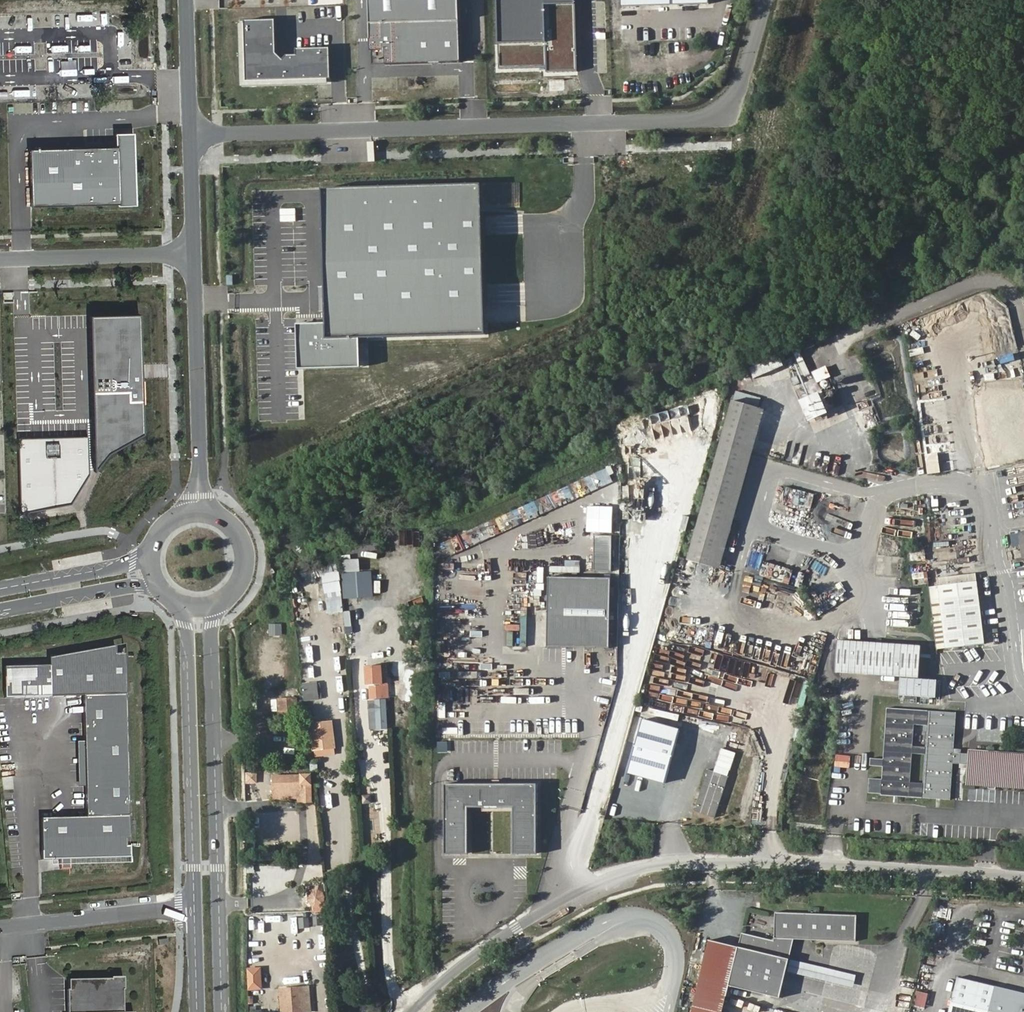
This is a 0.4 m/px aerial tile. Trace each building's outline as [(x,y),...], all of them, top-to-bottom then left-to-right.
[(372,49),(373,49),(387,48),(387,62),(387,63),(463,60),(461,0),(371,0),(372,49)] [(499,66),(575,65),(574,0),(498,0),(499,66)] [(276,18),(246,19),(248,81),(334,78),(333,45),(277,47),(276,18)] [(387,48),(373,49),(373,62),(387,62),(387,48)] [(116,145),(30,148),(32,206),(119,203),(119,205),(137,204),(135,131),(116,132),(116,145)] [(300,322),(301,367),(364,365),(363,337),(489,332),(484,183),(324,188),(329,321),(300,322)] [(146,433),(141,311),(90,314),(97,470),(113,450),(146,433)] [(816,383),(830,378),(826,366),(812,371),(816,383)] [(819,392),(799,402),(809,423),(829,414),(819,392)] [(734,398),(690,557),(715,565),(760,405),(734,398)] [(87,438),(24,443),(29,508),(73,504),(90,478),(87,438)] [(925,455),(927,474),(940,473),(938,453),(925,455)] [(615,534),(596,533),(596,569),(614,569),(615,534)] [(344,599),(373,597),(371,571),(360,572),(359,558),(340,560),(344,599)] [(455,577),(456,564),(440,564),(440,576),(455,577)] [(326,614),(342,613),(339,571),(323,573),(326,614)] [(612,646),(613,576),(551,575),(550,645),(612,646)] [(976,576),(928,580),(936,646),(945,646),(946,642),(985,638),(976,576)] [(891,624),(914,625),(917,591),(894,589),(891,624)] [(269,624),(269,636),(282,635),(282,624),(269,624)] [(919,678),(922,646),(837,640),(835,672),(919,678)] [(85,819),(41,820),(41,861),(60,861),(60,871),(70,870),(70,861),(130,859),(129,848),(126,848),(126,841),(129,841),(125,656),(116,657),(115,648),(48,660),(49,667),(4,669),(5,700),(83,698),(85,819)] [(247,651),(247,660),(256,660),(255,651),(247,651)] [(388,665),(368,665),(368,729),(387,729),(387,698),(388,698),(388,665)] [(304,701),(322,698),(320,681),(302,683),(304,701)] [(290,686),(272,686),(273,702),(290,702),(290,686)] [(305,716),(314,716),(313,705),(304,706),(305,716)] [(966,763),(967,753),(954,752),(956,713),(887,708),(884,758),(871,757),(870,765),(883,766),(883,778),(870,777),(869,792),(882,793),(881,794),(950,799),(953,762),(966,763)] [(333,718),(313,721),(316,746),(336,743),(333,718)] [(968,746),(967,753),(966,763),(963,782),(1023,788),(1023,753),(968,746)] [(667,781),(672,757),(633,749),(628,773),(667,781)] [(278,766),(279,781),(300,782),(303,793),(313,793),(309,766),(278,766)] [(715,817),(727,776),(708,770),(695,811),(715,817)] [(300,782),(279,781),(280,790),(297,790),(297,793),(303,793),(300,782)] [(540,853),(540,782),(448,782),(448,853),(471,853),(471,806),(486,806),(517,806),(517,810),(517,853),(540,853)] [(857,939),(857,913),(774,913),(774,939),(792,939),(857,939)] [(321,914),(312,914),(312,924),(321,924),(321,914)] [(299,918),(300,927),(309,926),(308,918),(299,918)] [(788,958),(792,939),(774,939),(773,941),(740,933),(737,947),(728,986),(779,998),(785,970),(788,958)] [(690,1011),(722,1011),(728,986),(737,947),(707,940),(690,1011)] [(254,951),(267,951),(267,942),(254,943),(254,951)] [(856,974),(788,958),(785,970),(854,986),(856,974)] [(259,971),(245,971),(245,990),(259,990),(259,971)] [(960,978),(951,1011),(1023,1011),(1023,995),(960,978)] [(122,992),(123,992),(123,979),(110,979),(110,980),(68,982),(68,991),(66,991),(67,1011),(123,1011),(122,992)] [(308,981),(285,982),(287,1008),(309,1007),(308,981)] [(915,990),(913,1006),(926,1008),(928,993),(915,990)]
